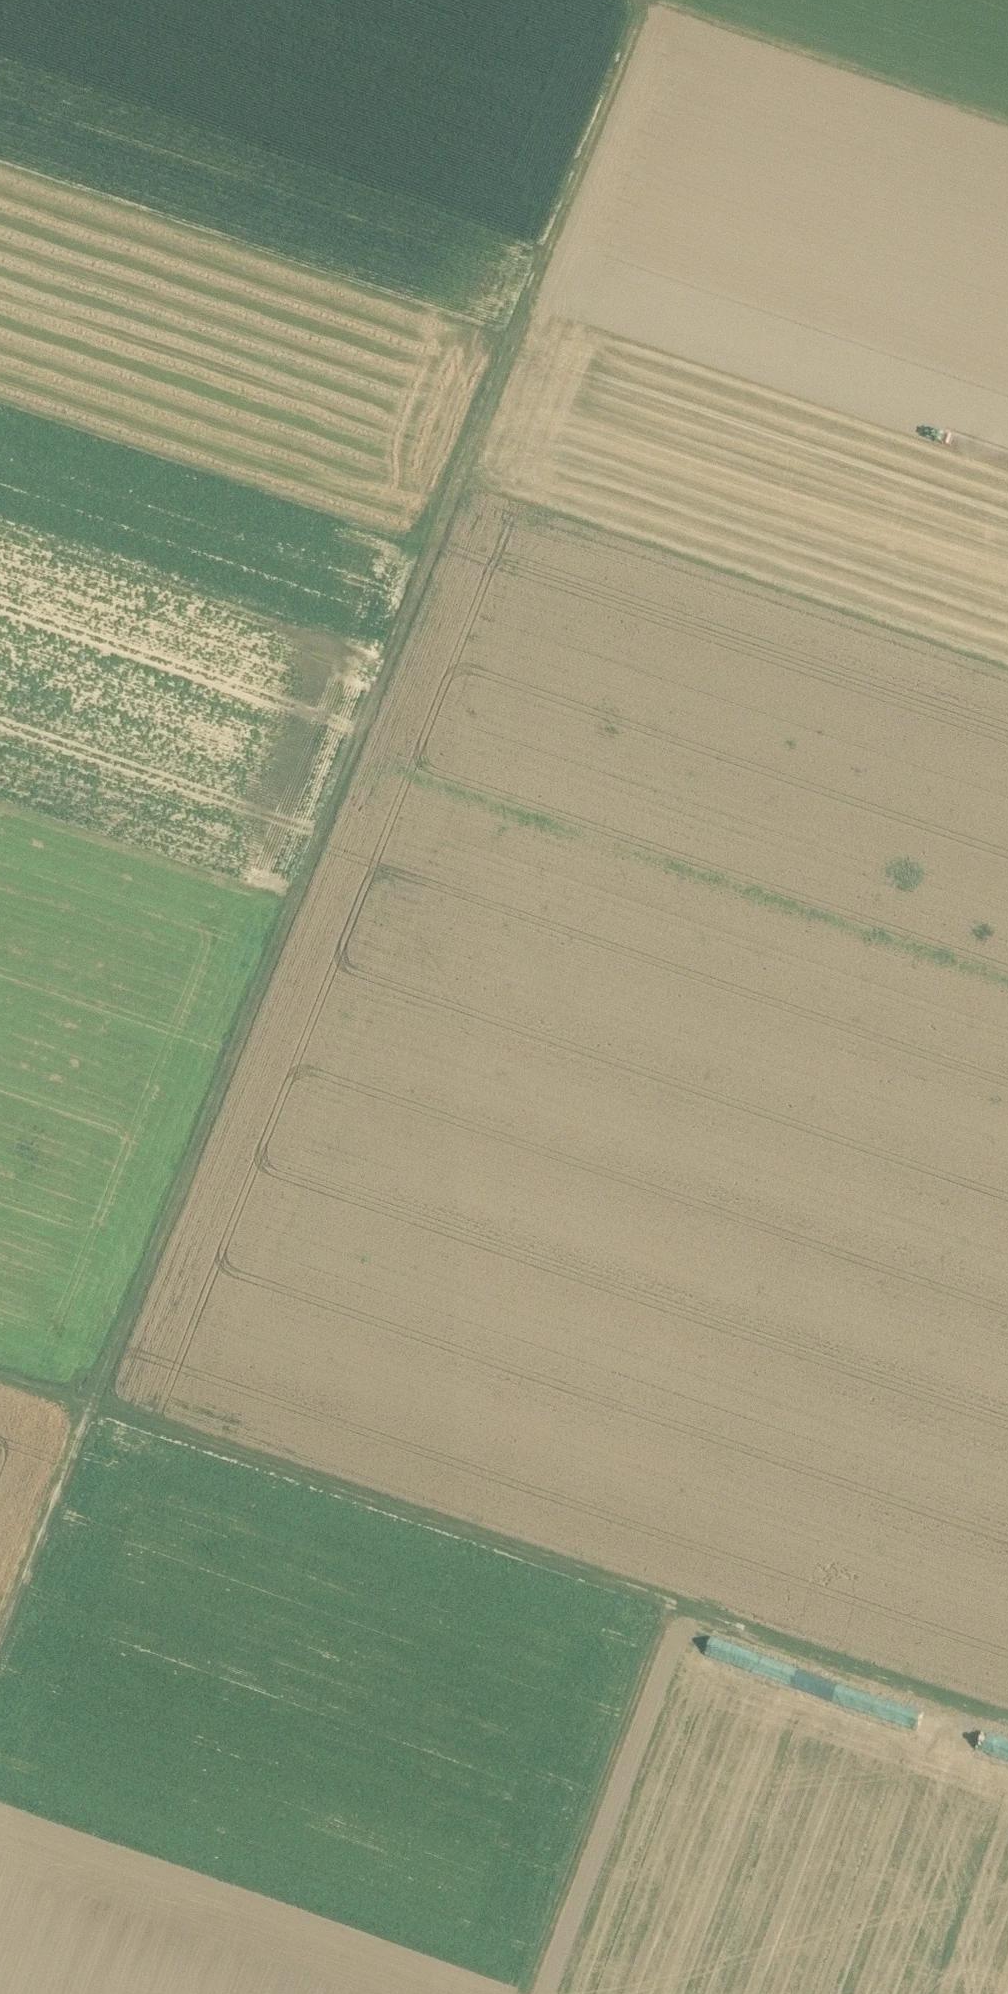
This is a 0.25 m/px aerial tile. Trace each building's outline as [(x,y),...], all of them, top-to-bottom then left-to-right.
[(708,1640),(703,1658),(749,1670),(754,1653),(708,1640)]
